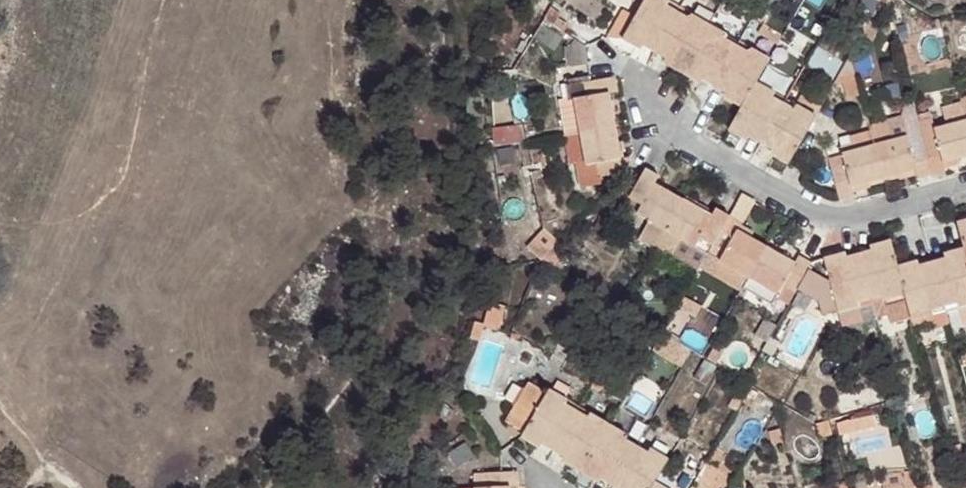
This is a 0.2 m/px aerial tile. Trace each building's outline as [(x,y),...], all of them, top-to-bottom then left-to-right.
[(620,38),(638,48),(641,46),(663,57),(661,64),(698,83),(700,79),(723,91),(720,98),(740,107),(726,131),(744,140),(747,136),(770,149),(768,154),(787,165),(815,115),(795,104),(793,108),(771,96),(774,92),(754,82),(768,57),(749,48),(746,51),(724,37),(726,34),(689,13),(687,17),(663,4),(666,1),(664,0),(642,0),(631,19),(618,11),(604,36),(620,38)] [(848,58),(833,84),(842,85),(846,100),(858,97),(848,58)] [(616,91),(613,77),(568,85),(571,98),(556,100),(567,165),(573,164),(576,187),(596,184),(595,176),(629,171),(627,155),(621,158),(606,93),(616,91)] [(960,99),(962,104),(942,108),(946,123),(931,127),(935,138),(920,141),(912,111),(865,123),(867,130),(849,135),(853,149),(839,153),(839,156),(828,160),(837,199),(852,196),(849,187),(914,171),(915,177),(944,170),(941,163),(965,156),(965,97),(960,99)] [(522,122),(491,128),(492,146),(526,140),(522,122)] [(693,271),(695,267),(739,292),(742,288),(747,278),(775,294),(787,300),(811,261),(797,255),(794,262),(736,229),(740,222),(714,208),(709,215),(655,182),(661,173),(648,166),(639,182),(624,175),(616,189),(642,204),(636,215),(646,222),(636,240),(693,271)] [(965,302),(965,217),(954,221),(961,247),(941,253),(943,257),(917,263),(916,259),(895,263),(889,239),(868,245),(869,250),(842,255),(843,251),(822,256),(843,335),(877,326),(876,321),(890,317),(891,322),(930,314),(927,309),(956,302),(957,307),(963,303),(965,302)] [(523,248),(537,261),(550,246),(536,233),(523,248)] [(775,294),(747,278),(742,288),(770,304),(775,294)] [(476,301),(470,324),(478,327),(494,331),(500,308),(476,301)] [(478,327),(470,324),(466,339),(474,342),(478,327)] [(886,381),(890,397),(898,395),(893,379),(886,381)] [(519,436),(536,449),(538,444),(563,456),(560,460),(595,482),(599,478),(619,487),(665,487),(652,481),(668,457),(649,446),(645,451),(622,437),(625,431),(588,411),(585,415),(563,402),(567,398),(548,388),(544,394),(525,383),(507,413),(526,424),(521,432),(519,436)] [(742,393),(736,405),(749,413),(753,407),(760,412),(763,405),(742,393)] [(502,421),(521,432),(526,424),(507,413),(502,421)] [(854,417),(841,422),(845,432),(857,428),(854,417)] [(830,432),(828,420),(820,422),(824,434),(830,432)] [(506,485),(514,483),(513,468),(472,471),(472,487),(506,487),(506,485)]
